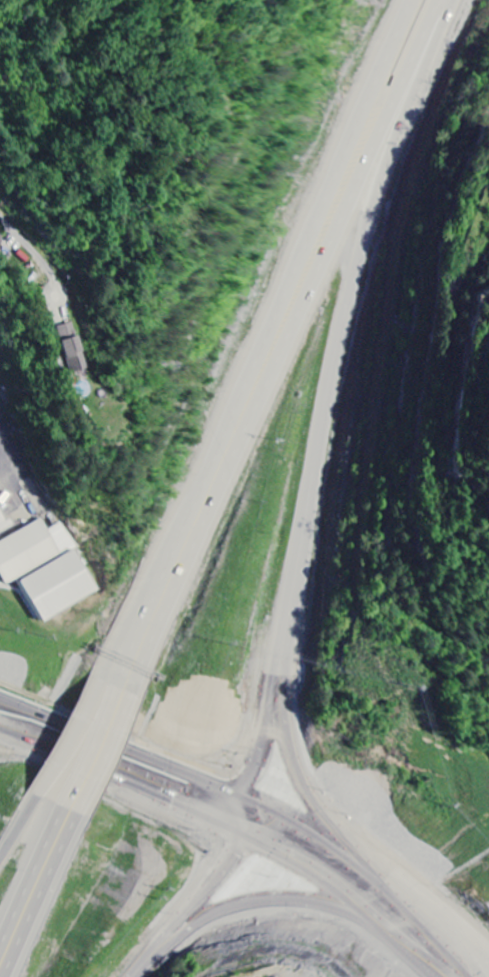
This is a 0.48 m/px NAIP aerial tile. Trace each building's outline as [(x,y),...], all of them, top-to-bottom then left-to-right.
[(88,370),(77,323),(58,327),(69,375),(88,370)] [(9,530),(0,511),(0,534),(9,530)] [(5,586),(19,579),(41,622),(98,594),(76,550),(78,549),(65,523),(48,531),(43,521),(0,543),(0,576),(5,586)]
